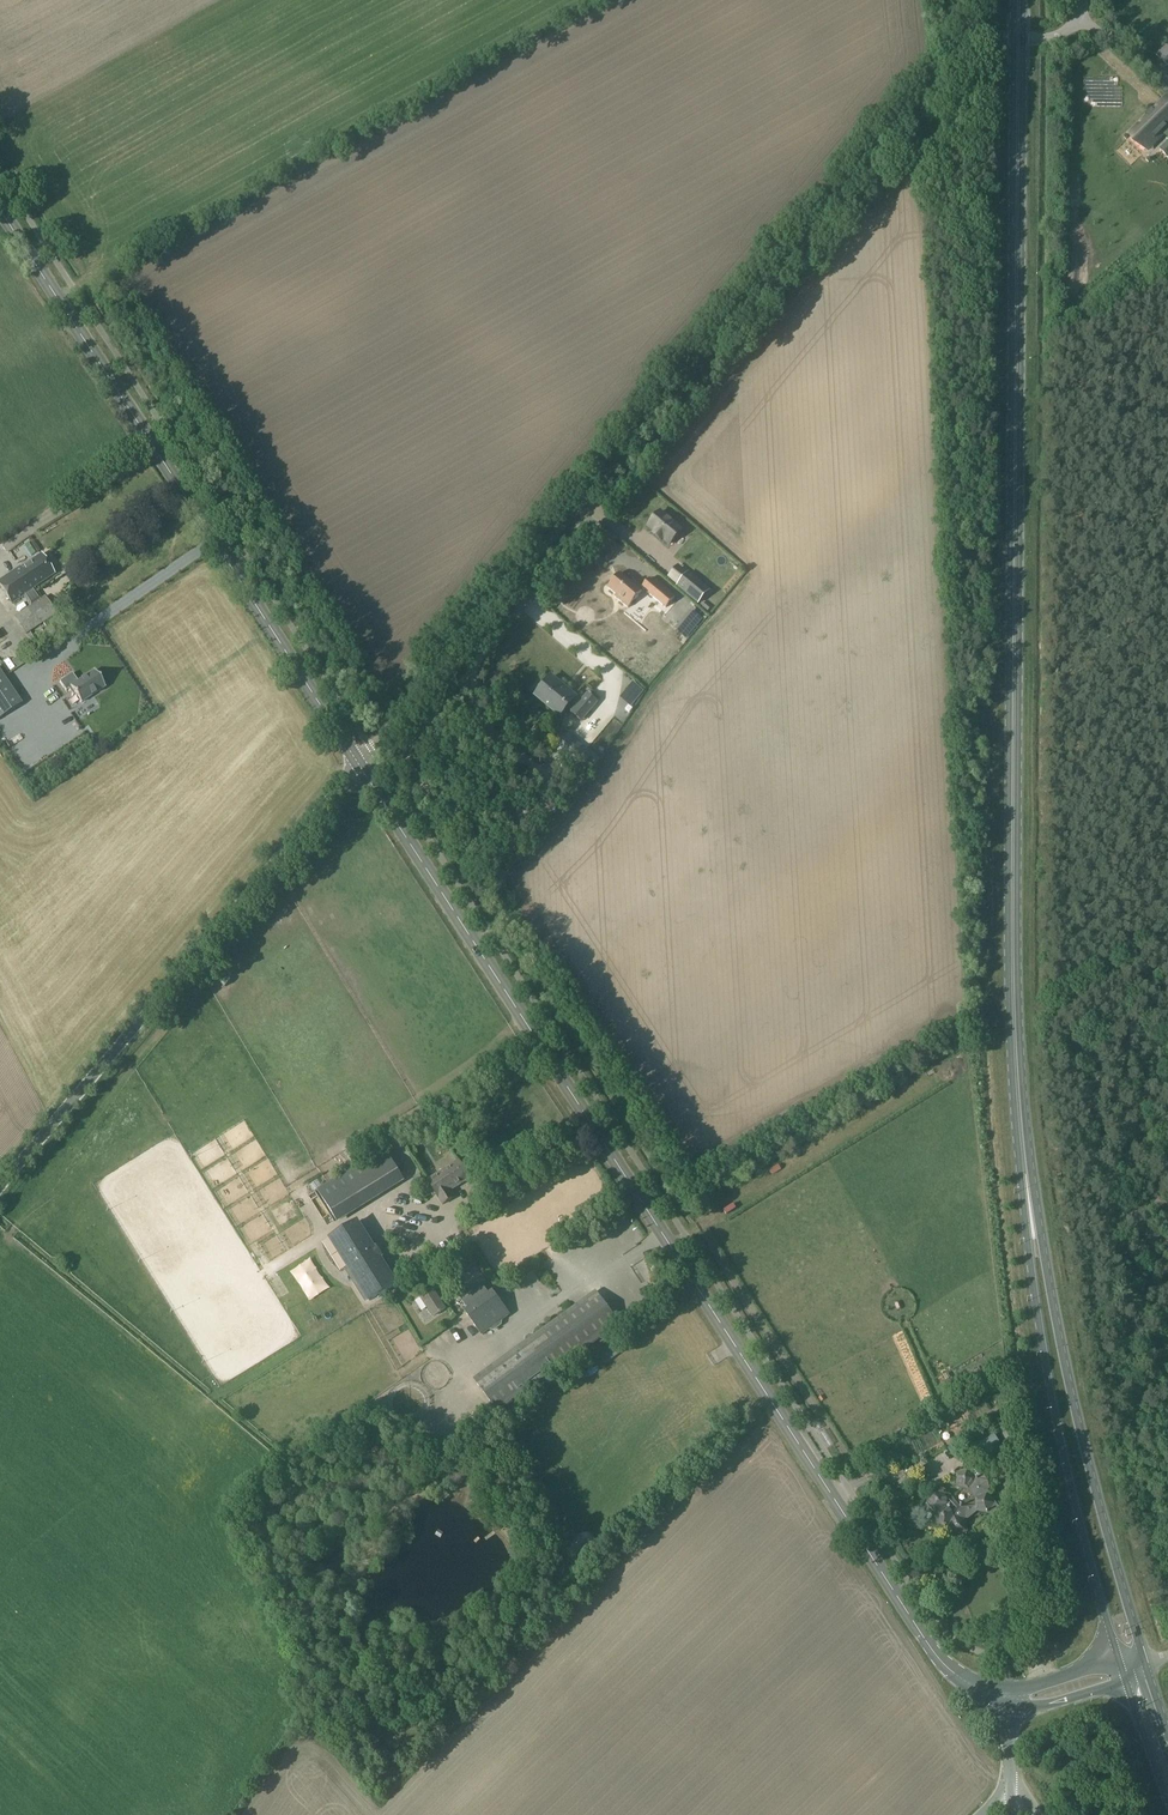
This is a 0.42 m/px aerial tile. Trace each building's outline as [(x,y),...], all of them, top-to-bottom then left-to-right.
[(1156,56),(1167,68),(1167,43),(1156,56)] [(670,545),(682,530),(661,512),(648,526),(655,532),(655,533),(662,539),(663,538),(670,545)] [(40,599),(33,588),(54,575),(41,554),(0,579),(0,585),(12,603),(24,596),(30,605),(13,615),(25,634),(56,614),(45,596),(40,599)] [(710,590),(689,572),(677,586),(698,605),(710,590)] [(628,608),(642,591),(620,573),(608,588),(616,595),(615,597),(628,608)] [(653,578),(645,587),(670,606),(678,598),(653,578)] [(20,704),(0,673),(0,717),(20,704)] [(71,677),(58,685),(65,696),(70,692),(80,707),(104,691),(92,674),(77,685),(71,677)] [(587,693),(577,705),(572,701),(576,697),(551,677),(536,696),(560,716),(567,707),(572,711),(571,713),(582,722),(599,702),(587,693)] [(225,987),(231,980),(225,975),(219,983),(225,987)] [(318,1189),(336,1220),(403,1179),(384,1149),(318,1189)] [(470,1179),(459,1161),(427,1181),(429,1184),(427,1186),(434,1197),(437,1195),(443,1205),(455,1197),(451,1191),(470,1179)] [(357,1222),(331,1239),(370,1301),(396,1285),(380,1259),(382,1258),(376,1249),(374,1250),(357,1222)] [(469,1308),(465,1311),(482,1334),(509,1315),(492,1292),(489,1294),(481,1285),(462,1299),(469,1308)] [(446,1309),(433,1289),(421,1297),(434,1316),(446,1309)] [(596,1290),(473,1379),(498,1412),(620,1324),(596,1290)] [(432,1358),(441,1352),(436,1345),(428,1351),(432,1358)] [(998,1403),(1004,1401),(1001,1389),(994,1391),(998,1403)] [(980,1456),(997,1447),(990,1434),(973,1444),(980,1456)] [(928,1503),(935,1512),(935,1515),(933,1514),(932,1517),(933,1521),(936,1520),(936,1524),(948,1527),(955,1536),(966,1531),(965,1520),(977,1510),(989,1512),(995,1502),(987,1493),(986,1481),(975,1478),(967,1469),(956,1474),(957,1486),(968,1489),(976,1498),(976,1501),(968,1506),(962,1511),(948,1493),(946,1496),(934,1493),(928,1503)]
